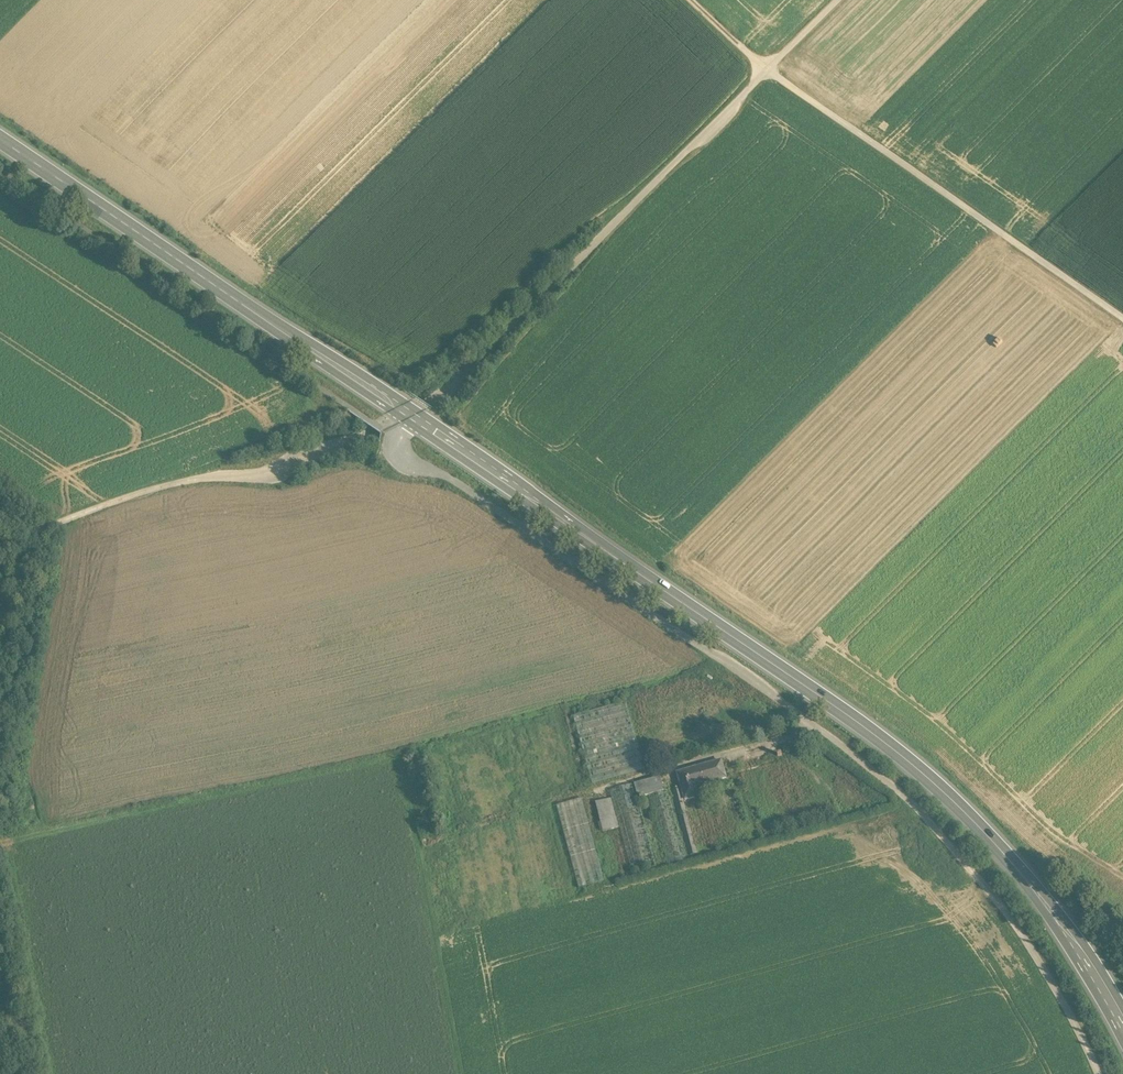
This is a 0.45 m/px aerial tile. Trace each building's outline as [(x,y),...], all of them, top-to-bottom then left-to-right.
[(721,761),(677,774),(685,800),(698,796),(696,787),(726,778),(721,761)] [(660,778),(610,791),(620,828),(632,874),(656,867),(638,799),(640,798),(640,800),(644,799),(643,797),(648,796),(667,866),(687,860),(667,790),(664,791),(660,778)] [(697,853),(680,787),(672,789),(689,856),(697,853)] [(604,882),(581,799),(556,806),(578,889),(604,882)] [(612,799),(595,804),(603,833),(620,828),(612,799)] [(647,799),(640,801),(646,823),(653,821),(647,799)]
